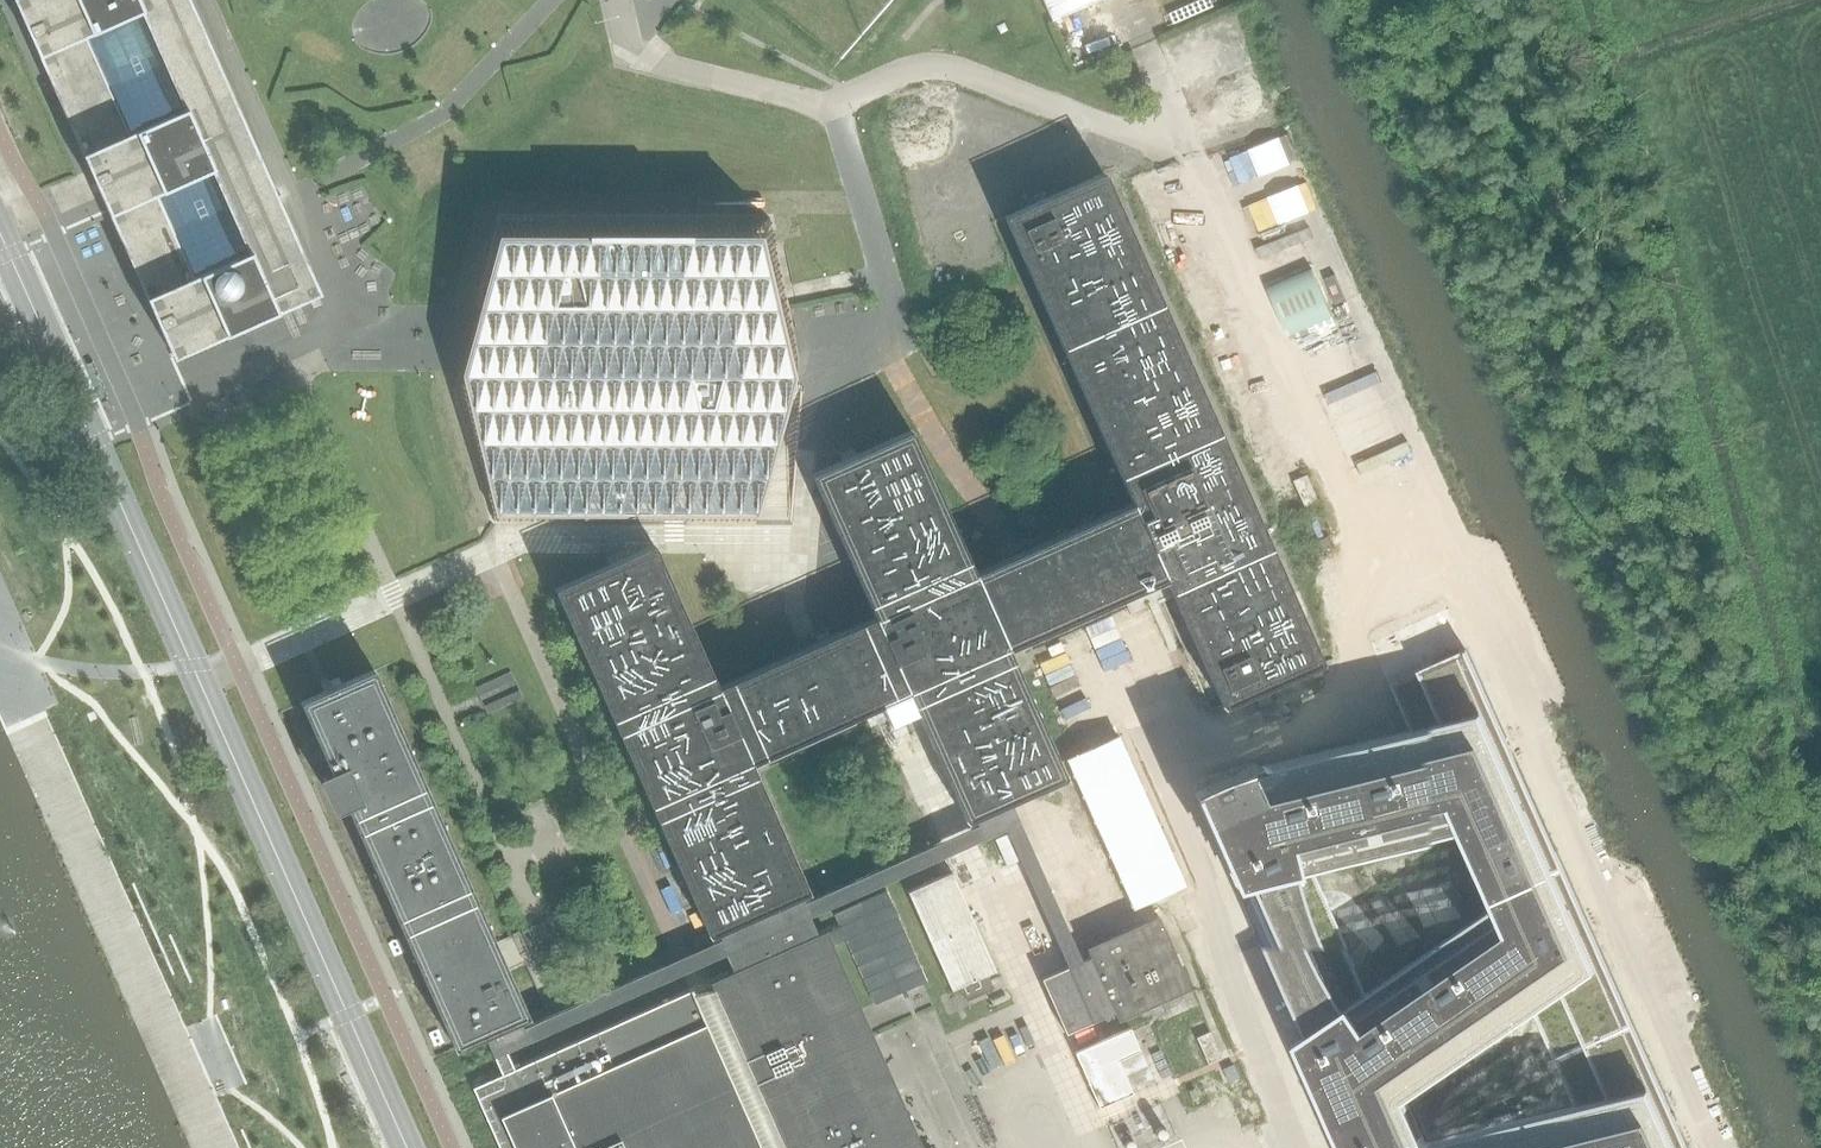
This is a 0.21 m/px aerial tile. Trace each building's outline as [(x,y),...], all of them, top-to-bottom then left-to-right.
[(103,203),(172,357),(176,365),(251,332),(247,323),(318,291),(288,223),(276,196),(189,0),(13,0),(103,203)] [(1051,21),(1098,0),(1042,0),(1051,21)] [(462,372),(456,394),(493,521),(584,521),(584,518),(685,518),(685,521),(754,521),(754,520),(788,385),(795,357),(792,342),(786,311),(785,306),(773,248),(775,248),(774,241),(769,218),(500,217),(478,305),(468,345),(462,372)] [(1267,288),(1288,335),(1332,316),(1312,269),(1267,288)] [(715,934),(731,973),(708,983),(711,990),(693,997),(691,992),(689,993),(689,994),(513,1069),(496,1030),(527,1016),(516,991),(373,669),(372,669),(345,681),(321,692),(299,702),(331,775),(325,777),(324,780),(336,810),(337,810),(339,807),(345,804),(453,1047),(454,1050),(484,1037),(501,1075),(472,1088),(499,1147),(922,1147),(832,946),(844,941),(874,1008),(926,985),(886,894),(834,917),(840,932),(828,938),(825,931),(816,935),(799,896),(807,892),(750,763),(908,693),(965,822),(974,818),(983,839),(1005,829),(1066,967),(1040,978),(1065,1033),(1113,1012),(1117,1021),(1189,989),(1186,980),(1157,916),(1085,948),(1089,957),(1080,961),(1010,802),(1044,787),(1064,777),(1009,648),(975,572),(910,430),(811,474),(873,618),(738,678),(716,688),(709,673),(653,545),(553,589),(708,937),(715,934)] [(1173,612),(1161,620),(1154,625),(1157,632),(1144,638),(1145,642),(1147,646),(1139,649),(1145,661),(1144,662),(1135,666),(1179,762),(1186,779),(1220,856),(1230,852),(1242,881),(1236,904),(1281,1005),(1302,1015),(1316,1046),(1306,1050),(1350,1147),(1688,1147),(1370,434),(1257,487),(1278,538),(1210,584),(1211,586),(1209,588),(1193,599),(1187,603),(1180,608),(1173,612)] [(493,709),(528,694),(516,667),(481,682),(493,709)] [(1012,969),(1031,960),(999,891),(995,893),(982,866),(967,873),(1012,969)] [(987,975),(995,971),(951,872),(907,892),(951,990),(959,987),(965,1001),(993,989),(987,975)] [(1129,1026),(1076,1048),(1099,1102),(1131,1088),(1118,1056),(1139,1047),(1129,1026)] [(1196,1038),(1207,1064),(1220,1058),(1209,1032),(1196,1038)]
